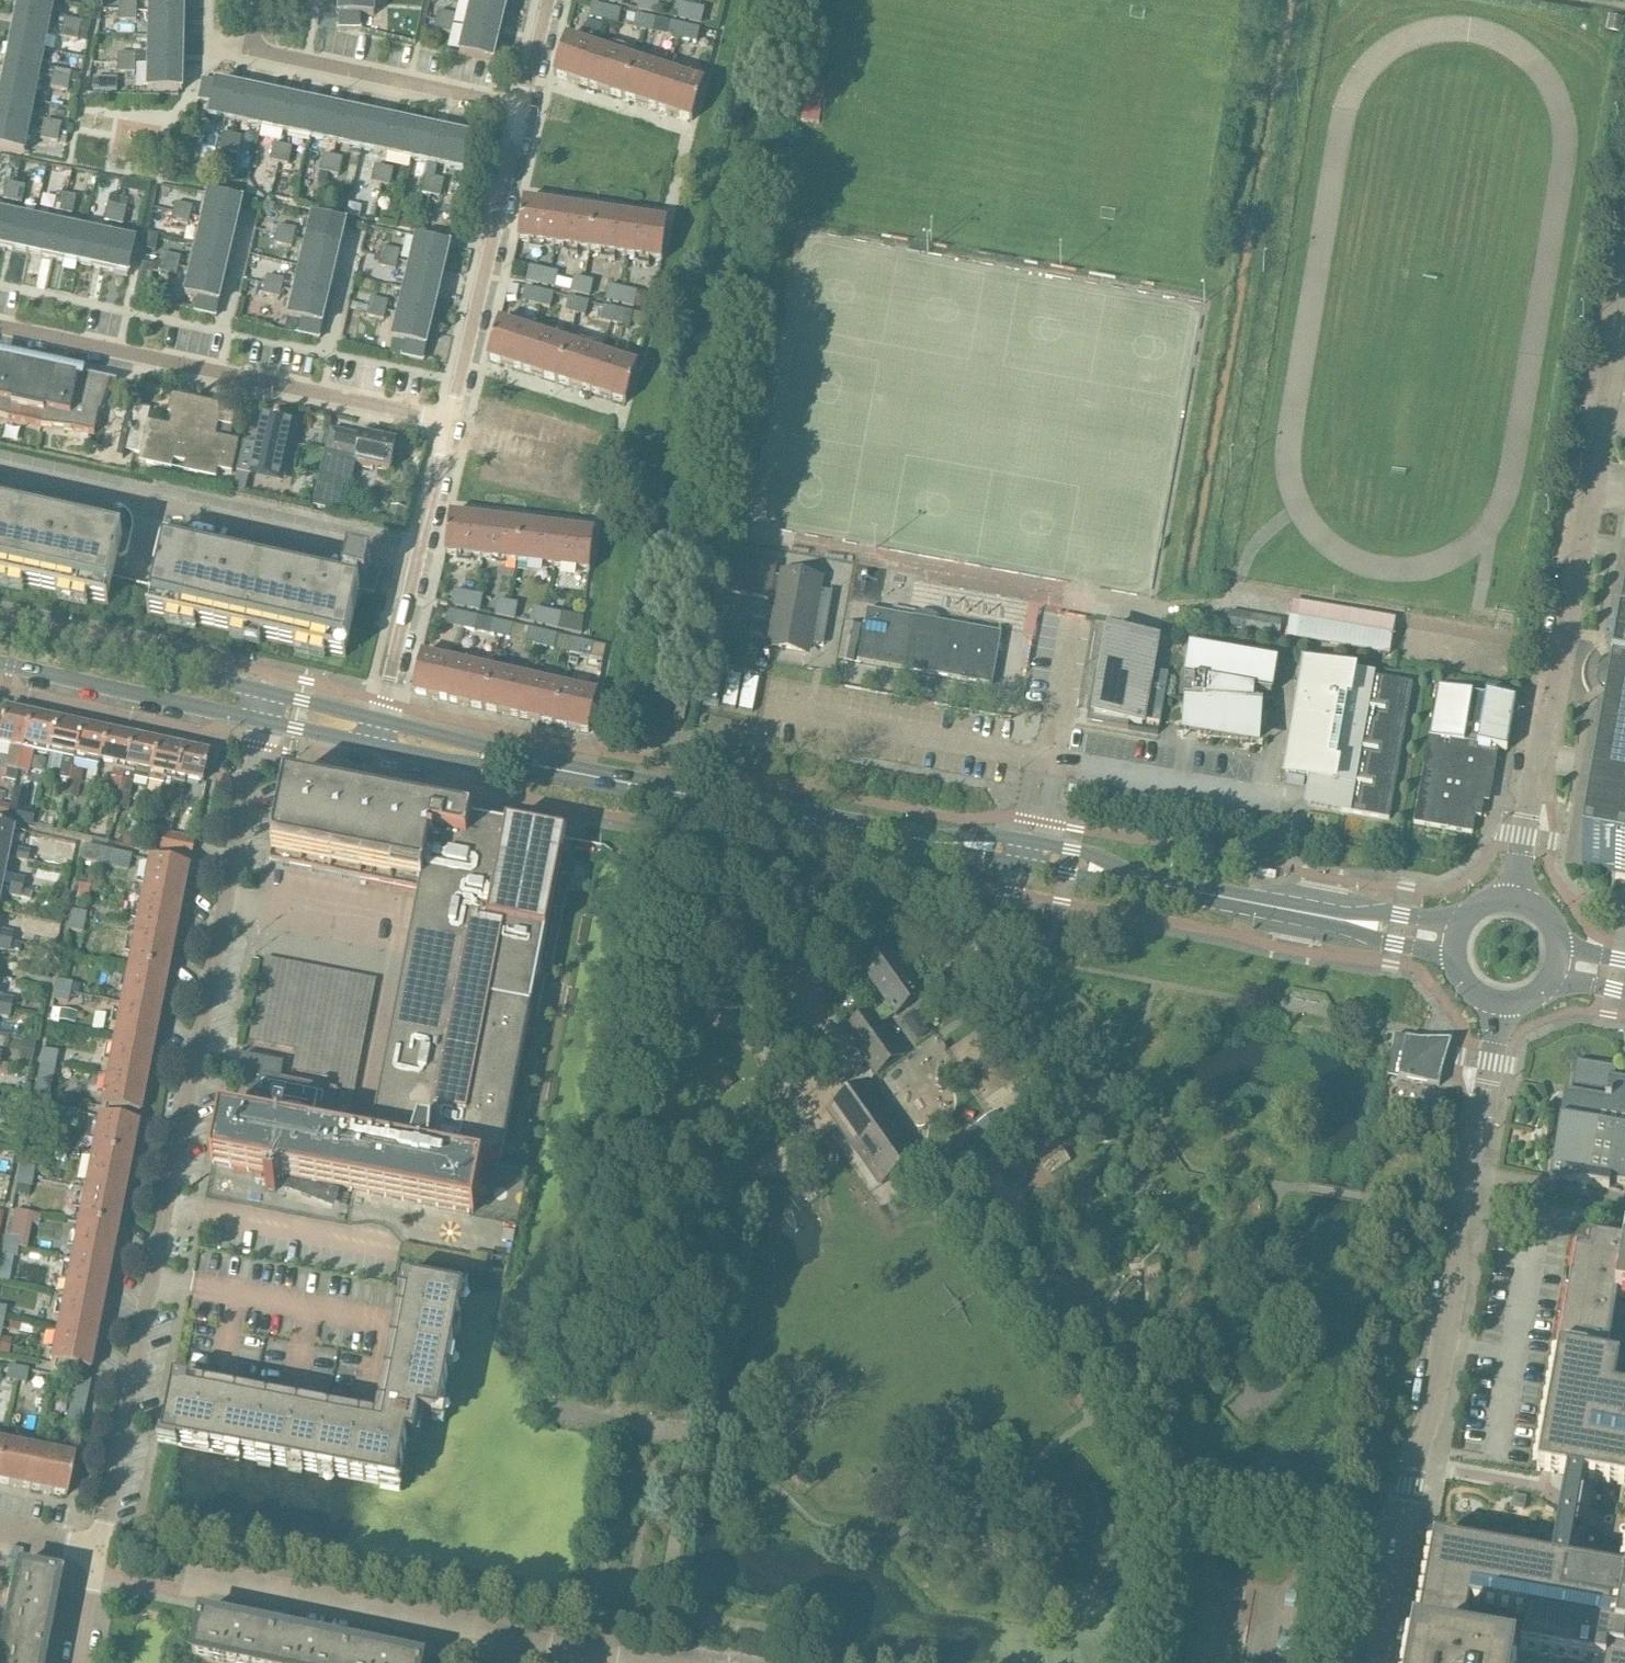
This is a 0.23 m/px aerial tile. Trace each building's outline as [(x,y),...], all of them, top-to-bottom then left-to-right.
[(55,1),(51,0),(20,0),(16,20),(50,26),(55,1)] [(184,13),(185,0),(149,0),(149,12),(184,13)] [(340,29),(361,29),(361,16),(376,16),(376,0),(340,0),(340,29)] [(472,3),(505,11),(508,0),(473,0),(472,3)] [(638,10),(647,13),(650,0),(640,0),(638,9),(638,10)] [(647,13),(657,15),(657,14),(661,0),(650,0),(647,13)] [(119,12),(137,12),(137,3),(120,2),(119,12)] [(505,11),(472,3),(466,28),(499,36),(505,11)] [(673,18),(682,21),(685,6),(677,4),(673,18)] [(599,21),(602,7),(593,5),(590,19),(599,21)] [(685,6),(682,21),(692,23),(695,8),(685,6)] [(602,7),(599,21),(608,23),(612,9),(602,7)] [(695,8),(692,23),(701,25),(705,10),(695,8)] [(612,9),(608,23),(618,25),(621,11),(612,9)] [(119,12),(119,21),(137,21),(137,12),(119,12)] [(148,38),(184,39),(184,13),(149,12),(148,38)] [(438,13),(436,22),(453,26),(455,16),(438,13)] [(637,15),(633,30),(643,32),(646,17),(637,15)] [(646,17),(643,32),(653,34),(656,20),(657,19),(646,17)] [(1622,25),(1623,20),(1609,18),(1608,23),(1606,31),(1620,34),(1622,25)] [(45,52),(50,26),(16,20),(11,45),(45,52)] [(65,20),(63,29),(80,32),(82,23),(65,20)] [(436,22),(434,31),(452,35),(453,26),(436,22)] [(672,23),(669,38),(677,40),(681,25),(672,23)] [(681,25),(677,40),(687,42),(691,27),(681,25)] [(691,27),(687,42),(697,45),(701,30),(701,29),(691,27)] [(493,62),(499,36),(466,28),(460,54),(493,62)] [(63,29),(61,38),(78,42),(80,32),(63,29)] [(566,39),(554,76),(556,77),(589,88),(601,50),(592,47),(594,41),(580,36),(578,42),(566,39)] [(148,64),(183,65),(184,39),(148,38),(148,64)] [(40,77),(45,52),(11,45),(6,70),(40,77)] [(601,50),(589,88),(623,99),(636,61),(624,58),(627,51),(612,46),(610,53),(601,50)] [(118,54),(118,64),(136,64),(136,55),(118,54)] [(657,110),(670,73),(636,61),(623,99),(657,110)] [(118,64),(118,74),(136,74),(136,64),(118,64)] [(183,91),(183,65),(148,64),(147,91),(183,91)] [(670,73),(657,110),(690,121),(691,121),(692,122),(705,84),(693,80),(695,74),(681,69),(679,75),(670,73)] [(35,102),(40,77),(6,70),(1,96),(35,102)] [(55,71),(54,80),(71,83),(73,74),(55,71)] [(54,80),(52,89),(69,92),(71,83),(54,80)] [(209,117),(235,123),(242,89),(203,81),(199,102),(211,105),(209,117)] [(805,104),(801,121),(819,124),(822,107),(826,86),(808,82),(805,104)] [(235,123),(260,128),(267,95),(242,89),(235,123)] [(267,95),(260,128),(285,134),(293,100),(267,95)] [(35,102),(1,96),(0,102),(0,122),(30,128),(35,102)] [(293,100),(285,134),(311,139),(318,105),(293,100)] [(318,105),(311,139),(336,145),(343,111),(318,105)] [(343,111),(336,145),(362,150),(369,116),(343,111)] [(369,116),(362,150),(387,155),(394,122),(369,116)] [(30,128),(0,122),(0,149),(25,154),(30,128)] [(45,122),(43,130),(60,134),(62,125),(45,122)] [(394,122),(387,155),(412,161),(419,127),(394,122)] [(445,133),(419,127),(412,161),(437,166),(438,166),(445,133)] [(43,130),(41,140),(59,143),(60,134),(43,130)] [(445,133),(438,166),(464,172),(471,138),(445,133)] [(222,134),(219,151),(229,153),(232,136),(222,134)] [(232,136),(229,153),(239,155),(242,138),(232,136)] [(274,145),(271,163),(279,165),(283,146),(274,145)] [(283,146),(279,165),(290,166),(293,148),(283,146)] [(324,156),(321,172),(330,174),(334,158),(324,156)] [(334,158),(330,174),(340,176),(344,160),(334,158)] [(375,166),(371,183),(381,185),(384,168),(375,166)] [(384,168),(381,185),(390,187),(394,170),(384,168)] [(430,196),(434,180),(425,178),(422,195),(430,196)] [(434,180),(430,196),(441,198),(444,182),(434,180)] [(8,183),(4,200),(13,202),(17,185),(8,183)] [(17,185),(13,202),(22,204),(26,187),(17,185)] [(57,194),(53,211),(63,213),(67,196),(57,194)] [(202,220),(237,228),(243,202),(208,194),(202,220)] [(67,196),(63,213),(73,215),(77,198),(67,196)] [(555,247),(560,207),(526,202),(526,203),(524,202),(518,241),(555,247)] [(176,204),(174,213),(191,217),(193,208),(176,204)] [(108,205),(105,223),(113,225),(118,207),(108,205)] [(118,207),(113,225),(124,226),(127,208),(118,207)] [(560,207),(555,247),(565,248),(564,255),(579,257),(580,250),(590,252),(596,212),(560,207)] [(596,212),(590,252),(602,254),(601,260),(616,263),(617,256),(626,257),(632,218),(596,212)] [(3,248),(10,215),(0,213),(0,248),(3,248)] [(191,217),(174,213),(172,223),(189,227),(191,217)] [(3,248),(28,254),(35,220),(10,215),(3,248)] [(306,242),(340,250),(346,224),(312,216),(306,242)] [(632,218),(626,257),(636,259),(635,265),(649,267),(650,261),(662,263),(668,224),(666,223),(632,218)] [(53,259),(61,226),(35,220),(28,254),(53,259)] [(231,253),(237,228),(202,220),(196,245),(231,253)] [(79,265),(86,231),(61,226),(53,259),(79,265)] [(279,226),(277,235),(294,240),(296,231),(279,226)] [(104,270),(111,237),(86,231),(79,265),(104,270)] [(277,235),(275,244),(292,248),(294,240),(277,235)] [(137,242),(111,237),(104,270),(130,276),(137,242)] [(410,264),(444,272),(450,246),(416,238),(410,264)] [(334,276),(340,250),(306,242),(300,267),(334,276)] [(225,279),(231,253),(196,245),(190,271),(225,279)] [(383,248),(381,258),(398,262),(400,252),(383,248)] [(164,255),(162,264),(179,268),(181,259),(164,255)] [(381,258),(379,267),(396,271),(398,262),(381,258)] [(162,264),(159,273),(176,277),(179,268),(162,264)] [(438,298),(444,272),(410,264),(404,290),(438,298)] [(328,301),(334,276),(300,267),(294,293),(328,301)] [(536,284),(540,270),(530,268),(527,282),(536,284)] [(540,270),(536,284),(546,286),(549,273),(540,270)] [(216,317),(225,279),(190,271),(184,297),(198,300),(196,312),(216,317)] [(558,275),(549,273),(546,286),(555,289),(558,275)] [(267,276),(265,286),(282,290),(284,280),(267,276)] [(574,278),(570,292),(580,295),(584,280),(574,278)] [(584,280),(580,295),(590,297),(594,283),(584,280)] [(282,290),(265,286),(263,295),(280,299),(282,290)] [(609,286),(606,301),(615,303),(619,288),(609,286)] [(619,288),(615,303),(625,306),(628,290),(619,288)] [(532,305),(535,291),(526,289),(522,302),(532,305)] [(432,323),(438,298),(404,290),(398,315),(432,323)] [(628,290),(625,306),(635,308),(638,293),(628,290)] [(535,291),(532,305),(541,307),(544,293),(535,291)] [(319,339),(328,301),(294,293),(288,319),(302,322),(299,335),(319,339)] [(553,295),(544,293),(541,307),(550,309),(553,295)] [(371,299),(369,308),(386,312),(388,303),(371,299)] [(570,299),(566,313),(576,315),(579,301),(570,299)] [(579,301),(576,315),(586,318),(590,303),(579,301)] [(605,307),(601,322),(610,324),(614,309),(605,307)] [(386,312),(369,308),(367,317),(384,321),(386,312)] [(614,309),(610,324),(620,326),(623,311),(614,309)] [(623,311),(620,326),(630,328),(634,313),(623,311)] [(432,323),(398,315),(391,341),(406,344),(403,357),(423,361),(432,323)] [(522,371),(534,333),(499,322),(487,360),(489,360),(489,361),(522,371)] [(534,333),(522,371),(557,382),(569,344),(557,341),(559,335),(545,330),(544,336),(534,333)] [(603,355),(569,344),(557,382),(591,393),(603,355)] [(603,355),(591,393),(601,397),(610,399),(624,404),(624,403),(626,404),(638,367),(626,363),(628,357),(615,352),(613,358),(603,355)] [(25,363),(0,357),(0,417),(10,421),(11,420),(41,426),(41,427),(72,431),(72,430),(95,435),(100,412),(100,413),(103,405),(110,383),(117,384),(118,383),(52,369),(51,369),(50,369),(48,370),(48,371),(27,367),(27,366),(27,364),(26,364),(25,363)] [(170,427),(149,423),(147,435),(138,433),(133,453),(141,455),(139,463),(172,470),(174,462),(186,464),(184,473),(216,480),(218,471),(233,474),(240,442),(216,437),(217,433),(231,436),(233,429),(237,410),(173,396),(168,415),(173,416),(170,427)] [(149,423),(148,423),(140,421),(143,409),(134,407),(132,419),(126,418),(117,458),(123,460),(125,451),(133,453),(138,433),(147,435),(149,423)] [(151,410),(143,409),(140,421),(148,423),(151,410)] [(244,443),(237,473),(251,477),(283,484),(286,471),(296,423),(281,420),(281,419),(277,418),(276,419),(264,416),(257,446),(244,443)] [(325,452),(319,481),(345,487),(351,488),(356,465),(390,472),(396,444),(362,437),(362,438),(331,431),(327,452),(325,452)] [(109,605),(109,604),(107,604),(109,597),(124,529),(0,501),(0,581),(109,605)] [(445,555),(482,560),(487,520),(452,516),(450,516),(445,555)] [(518,564),(522,524),(487,520),(482,560),(518,564)] [(558,529),(522,524),(518,564),(553,568),(558,529)] [(558,529),(553,568),(590,573),(595,534),(593,534),(593,533),(558,529)] [(152,606),(150,613),(148,613),(148,614),(346,658),(346,657),(344,657),(346,650),(360,590),(373,593),(377,575),(364,572),(367,560),(348,556),(344,555),(342,563),(339,577),(166,538),(151,606),(152,606)] [(805,651),(807,644),(823,646),(833,592),(816,589),(818,581),(818,582),(819,580),(786,574),(786,576),(786,579),(773,577),(775,567),(733,560),(727,592),(769,599),(771,590),(783,592),(773,645),(773,647),(806,653),(806,651),(805,651)] [(452,605),(461,607),(464,594),(455,591),(452,605)] [(471,609),(474,596),(464,594),(461,607),(471,609)] [(483,598),(474,596),(471,609),(480,612),(483,598)] [(499,601),(495,615),(505,617),(508,603),(499,601)] [(1395,620),(1302,604),(1293,602),(1287,637),(1389,654),(1395,620)] [(508,603),(505,617),(515,620),(519,606),(508,603)] [(533,609),(530,623),(540,626),(543,611),(533,609)] [(1002,634),(868,610),(858,662),(992,686),(1002,634)] [(543,611),(540,626),(549,628),(553,613),(543,611)] [(447,626),(456,628),(460,614),(450,612),(447,626)] [(553,613),(549,628),(559,630),(563,615),(553,613)] [(1280,635),(1282,622),(1230,613),(1228,626),(1280,635)] [(469,616),(460,614),(456,628),(466,630),(469,616)] [(469,616),(466,630),(475,632),(478,618),(469,616)] [(1582,866),(1611,871),(1617,872),(1624,874),(1624,619),(1619,652),(1616,652),(1615,655),(1617,655),(1615,667),(1614,667),(1613,667),(1612,667),(1611,667),(1611,668),(1610,669),(1609,669),(1609,670),(1608,671),(1608,672),(1598,670),(1598,673),(1598,675),(1598,677),(1599,680),(1600,682),(1601,684),(1602,686),(1604,687),(1605,688),(1608,689),(1611,690),(1611,692),(1609,691),(1608,695),(1612,695),(1582,864),(1582,866)] [(494,622),(491,636),(500,638),(503,624),(494,622)] [(503,624),(500,638),(510,640),(513,627),(503,624)] [(839,658),(853,661),(860,628),(846,625),(839,658)] [(529,630),(526,644),(535,646),(538,632),(529,630)] [(1128,730),(1129,723),(1142,725),(1143,721),(1160,724),(1169,676),(1151,673),(1157,639),(1110,631),(1102,675),(1095,674),(1087,723),(1128,730)] [(538,632),(535,646),(545,648),(548,635),(538,632)] [(548,635),(545,648),(554,650),(557,637),(548,635)] [(574,641),(571,655),(580,657),(583,643),(574,641)] [(583,643),(580,657),(591,660),(594,646),(583,643)] [(1277,665),(1190,650),(1185,680),(1195,682),(1194,699),(1185,699),(1184,726),(1215,731),(1215,736),(1260,739),(1262,704),(1254,703),(1255,692),(1272,695),(1277,665)] [(414,690),(413,694),(415,694),(415,695),(449,702),(457,663),(448,661),(449,655),(436,652),(435,658),(422,655),(414,690)] [(719,657),(717,668),(730,670),(732,659),(719,657)] [(457,663),(449,702),(483,710),(492,671),(457,663)] [(1413,684),(1306,666),(1287,775),(1315,779),(1310,804),(1342,809),(1342,812),(1389,820),(1413,684)] [(492,671),(483,710),(518,718),(527,679),(518,677),(519,671),(506,668),(505,674),(492,671)] [(715,672),(708,704),(719,707),(725,674),(715,672)] [(729,675),(723,708),(736,710),(742,677),(729,675)] [(527,679),(518,718),(553,726),(562,687),(551,684),(553,679),(540,676),(539,682),(527,679)] [(746,678),(740,711),(752,713),(759,681),(746,678)] [(562,687),(553,726),(568,729),(589,733),(598,695),(588,693),(589,687),(577,684),(575,690),(562,687)] [(1473,694),(1438,688),(1414,824),(1472,835),(1475,817),(1481,818),(1485,792),(1486,784),(1492,785),(1498,750),(1507,752),(1516,701),(1486,696),(1486,697),(1474,695),(1473,695),(1473,694)] [(687,706),(677,704),(674,719),(684,722),(687,706)] [(3,710),(0,725),(0,745),(11,747),(6,769),(17,771),(29,716),(18,713),(18,711),(7,708),(7,711),(3,710)] [(29,716),(17,771),(28,773),(29,773),(33,752),(47,755),(55,722),(29,716)] [(71,770),(72,761),(80,727),(55,722),(47,755),(62,758),(57,779),(68,782),(71,770)] [(80,727),(72,761),(98,766),(98,763),(105,733),(102,732),(103,729),(92,727),(91,730),(80,727)] [(105,733),(99,763),(113,767),(113,770),(111,778),(110,778),(108,791),(109,791),(118,793),(121,781),(123,772),(131,738),(119,736),(119,733),(108,730),(108,733),(105,733)] [(121,781),(118,793),(130,796),(132,783),(132,778),(147,782),(156,744),(131,738),(123,772),(121,781)] [(156,744),(147,782),(162,785),(161,790),(160,789),(157,801),(160,802),(170,804),(182,749),(156,744)] [(182,749),(170,804),(181,806),(184,794),(182,794),(185,780),(201,784),(207,755),(204,754),(204,751),(193,749),(193,752),(182,749)] [(71,770),(68,782),(80,784),(82,773),(71,770)] [(213,1162),(213,1164),(214,1165),(215,1164),(230,1167),(231,1168),(232,1168),(232,1167),(248,1170),(248,1171),(249,1171),(250,1170),(265,1173),(265,1174),(266,1175),(267,1174),(267,1173),(282,1176),(282,1177),(283,1178),(284,1178),(284,1177),(289,1178),(288,1183),(286,1191),(287,1191),(288,1186),(330,1202),(333,1186),(334,1186),(334,1187),(334,1188),(336,1188),(336,1187),(341,1188),(351,1190),(352,1191),(353,1191),(353,1190),(368,1193),(368,1194),(369,1194),(370,1194),(370,1193),(386,1196),(385,1197),(386,1198),(387,1197),(403,1199),(403,1200),(403,1201),(405,1201),(405,1200),(419,1203),(419,1205),(470,1215),(470,1213),(472,1213),(472,1214),(473,1214),(474,1212),(473,1211),(481,1171),(482,1172),(482,1171),(482,1170),(481,1170),(482,1163),(501,1166),(533,1008),(538,981),(565,839),(286,785),(271,864),(420,893),(407,956),(371,1141),(377,1142),(376,1148),(328,1138),(330,1128),(338,1091),(281,1080),(252,1075),(242,1125),(241,1124),(241,1123),(240,1122),(239,1123),(239,1124),(223,1121),(224,1121),(224,1120),(223,1119),(222,1119),(222,1120),(221,1121),(222,1122),(220,1135),(215,1162),(214,1162),(213,1162)] [(7,820),(10,807),(1,805),(3,794),(0,793),(0,819),(7,820)] [(6,858),(12,830),(0,828),(0,857),(6,858)] [(189,860),(194,840),(163,834),(158,853),(189,860)] [(84,846),(81,862),(90,864),(94,848),(84,846)] [(94,848),(90,864),(100,866),(103,850),(94,848)] [(30,852),(17,849),(15,861),(28,863),(30,852)] [(103,850),(100,866),(109,868),(113,852),(103,850)] [(113,852),(109,868),(119,870),(122,854),(113,852)] [(122,854),(119,870),(128,872),(131,857),(122,854)] [(141,896),(180,904),(183,889),(187,868),(148,860),(141,896)] [(12,877),(10,887),(22,890),(24,879),(12,877)] [(10,887),(8,897),(20,899),(22,890),(10,887)] [(134,932),(173,939),(180,904),(141,896),(134,932)] [(71,911),(69,921),(85,924),(86,914),(71,911)] [(69,921),(67,931),(83,934),(85,924),(69,921)] [(0,936),(0,941),(11,943),(13,933),(1,930),(0,936)] [(127,967),(167,974),(173,939),(134,932),(127,967)] [(9,954),(11,943),(0,941),(0,952),(9,954)] [(872,1011),(845,1030),(877,1076),(904,1057),(880,1022),(894,1012),(897,1016),(898,1015),(896,1014),(911,1004),(922,995),(924,997),(925,996),(891,949),(878,958),(862,969),(887,1003),(873,1013),(872,1011)] [(120,1002),(160,1010),(167,974),(127,967),(120,1002)] [(57,981),(55,991),(70,994),(72,984),(57,981)] [(70,994),(55,991),(52,1001),(68,1004),(70,994)] [(0,999),(0,1007),(12,1010),(14,999),(0,996),(0,999)] [(112,1011),(110,1024),(116,1025),(114,1037),(153,1045),(160,1010),(120,1002),(119,1012),(112,1011)] [(10,1020),(12,1010),(0,1007),(0,1018),(10,1020)] [(1396,1036),(1388,1077),(1398,1079),(1439,1087),(1439,1086),(1442,1073),(1441,1073),(1444,1053),(1439,1046),(1419,1042),(1420,1041),(1415,1040),(1406,1038),(1396,1036)] [(105,1048),(102,1062),(109,1063),(107,1072),(146,1080),(153,1045),(114,1037),(111,1049),(105,1048)] [(43,1049),(41,1059),(56,1062),(58,1052),(43,1049)] [(239,1072),(252,1075),(281,1080),(284,1064),(243,1056),(239,1072)] [(41,1059),(39,1068),(54,1072),(56,1062),(41,1059)] [(1577,1062),(1572,1087),(1607,1093),(1606,1098),(1565,1091),(1550,1179),(1609,1190),(1611,1182),(1624,1185),(1624,1079),(1615,1078),(1616,1069),(1577,1062)] [(39,1068),(37,1078),(52,1081),(54,1072),(39,1068)] [(99,1081),(96,1095),(102,1097),(100,1108),(139,1116),(139,1114),(146,1080),(107,1072),(105,1083),(99,1081)] [(37,1078),(35,1087),(51,1091),(52,1081),(37,1078)] [(858,1089),(827,1111),(881,1186),(912,1165),(923,1157),(870,1080),(858,1089)] [(35,1087),(34,1095),(49,1098),(51,1091),(35,1087)] [(1015,1124),(1037,1109),(1029,1097),(1006,1112),(1015,1124)] [(32,1104),(29,1120),(38,1122),(41,1106),(32,1104)] [(41,1106),(38,1122),(48,1124),(51,1108),(41,1106)] [(51,1108),(48,1124),(57,1126),(60,1110),(51,1108)] [(67,1128),(70,1111),(60,1110),(57,1126),(67,1128)] [(70,1111),(67,1128),(76,1129),(79,1113),(70,1111)] [(1010,1133),(998,1117),(995,1112),(991,1115),(978,1124),(994,1145),(1006,1136),(1010,1133)] [(91,1153),(130,1161),(133,1146),(137,1125),(98,1117),(91,1153)] [(91,1153),(84,1188),(124,1196),(130,1161),(91,1153)] [(19,1166),(17,1176),(33,1179),(35,1169),(19,1166)] [(17,1176),(15,1186),(31,1189),(33,1179),(17,1176)] [(84,1188),(77,1223),(117,1231),(124,1196),(84,1188)] [(77,1223),(71,1259),(110,1266),(117,1231),(77,1223)] [(5,1236),(3,1246),(18,1249),(20,1239),(5,1236)] [(1559,1352),(1606,1361),(1617,1297),(1624,1298),(1624,1240),(1617,1239),(1617,1242),(1612,1241),(1590,1237),(1588,1250),(1577,1248),(1559,1352)] [(3,1246),(1,1256),(16,1259),(18,1249),(3,1246)] [(453,1254),(450,1268),(485,1274),(489,1257),(471,1253),(471,1258),(453,1254)] [(63,1267),(60,1281),(66,1282),(64,1294),(103,1302),(110,1266),(71,1259),(69,1268),(63,1267)] [(174,1381),(163,1443),(179,1446),(398,1488),(407,1439),(414,1440),(419,1416),(440,1420),(464,1292),(402,1281),(399,1297),(408,1299),(383,1431),(189,1393),(191,1384),(174,1381)] [(55,1304),(52,1317),(59,1319),(57,1329),(96,1337),(103,1302),(64,1294),(61,1306),(55,1304)] [(89,1371),(96,1337),(57,1329),(50,1365),(89,1373),(89,1371)] [(1551,1563),(1434,1542),(1412,1662),(1475,1662),(1479,1644),(1589,1662),(1624,1662),(1624,1574),(1624,1576),(1568,1566),(1584,1480),(1624,1488),(1624,1394),(1614,1392),(1616,1381),(1619,1363),(1606,1361),(1559,1352),(1558,1352),(1537,1472),(1564,1477),(1551,1563)] [(9,1366),(6,1381),(16,1383),(18,1368),(9,1366)] [(18,1368),(16,1383),(26,1385),(28,1370),(18,1368)] [(75,1380),(73,1389),(88,1392),(90,1383),(75,1380)] [(73,1389),(72,1398),(86,1401),(88,1392),(73,1389)] [(70,1407),(84,1410),(86,1401),(72,1398),(70,1407)] [(68,1416),(82,1419),(84,1410),(70,1407),(68,1416)] [(82,1419),(68,1416),(66,1425),(80,1428),(82,1419)] [(0,1457),(0,1484),(30,1490),(38,1451),(3,1444),(0,1457)] [(48,1453),(38,1451),(30,1490),(64,1497),(66,1497),(74,1458),(63,1456),(63,1451),(49,1447),(48,1453)] [(16,1570),(2,1644),(43,1652),(49,1621),(52,1609),(51,1609),(57,1578),(16,1570)] [(228,1662),(269,1662),(276,1630),(245,1624),(245,1623),(233,1621),(202,1615),(193,1656),(228,1662)] [(349,1645),(318,1639),(319,1638),(306,1636),(276,1630),(269,1662),(345,1662),(349,1645)] [(2,1644),(0,1652),(0,1662),(41,1662),(43,1652),(2,1644)] [(349,1645),(345,1662),(423,1662),(423,1660),(392,1654),(392,1653),(380,1651),(349,1645)]
